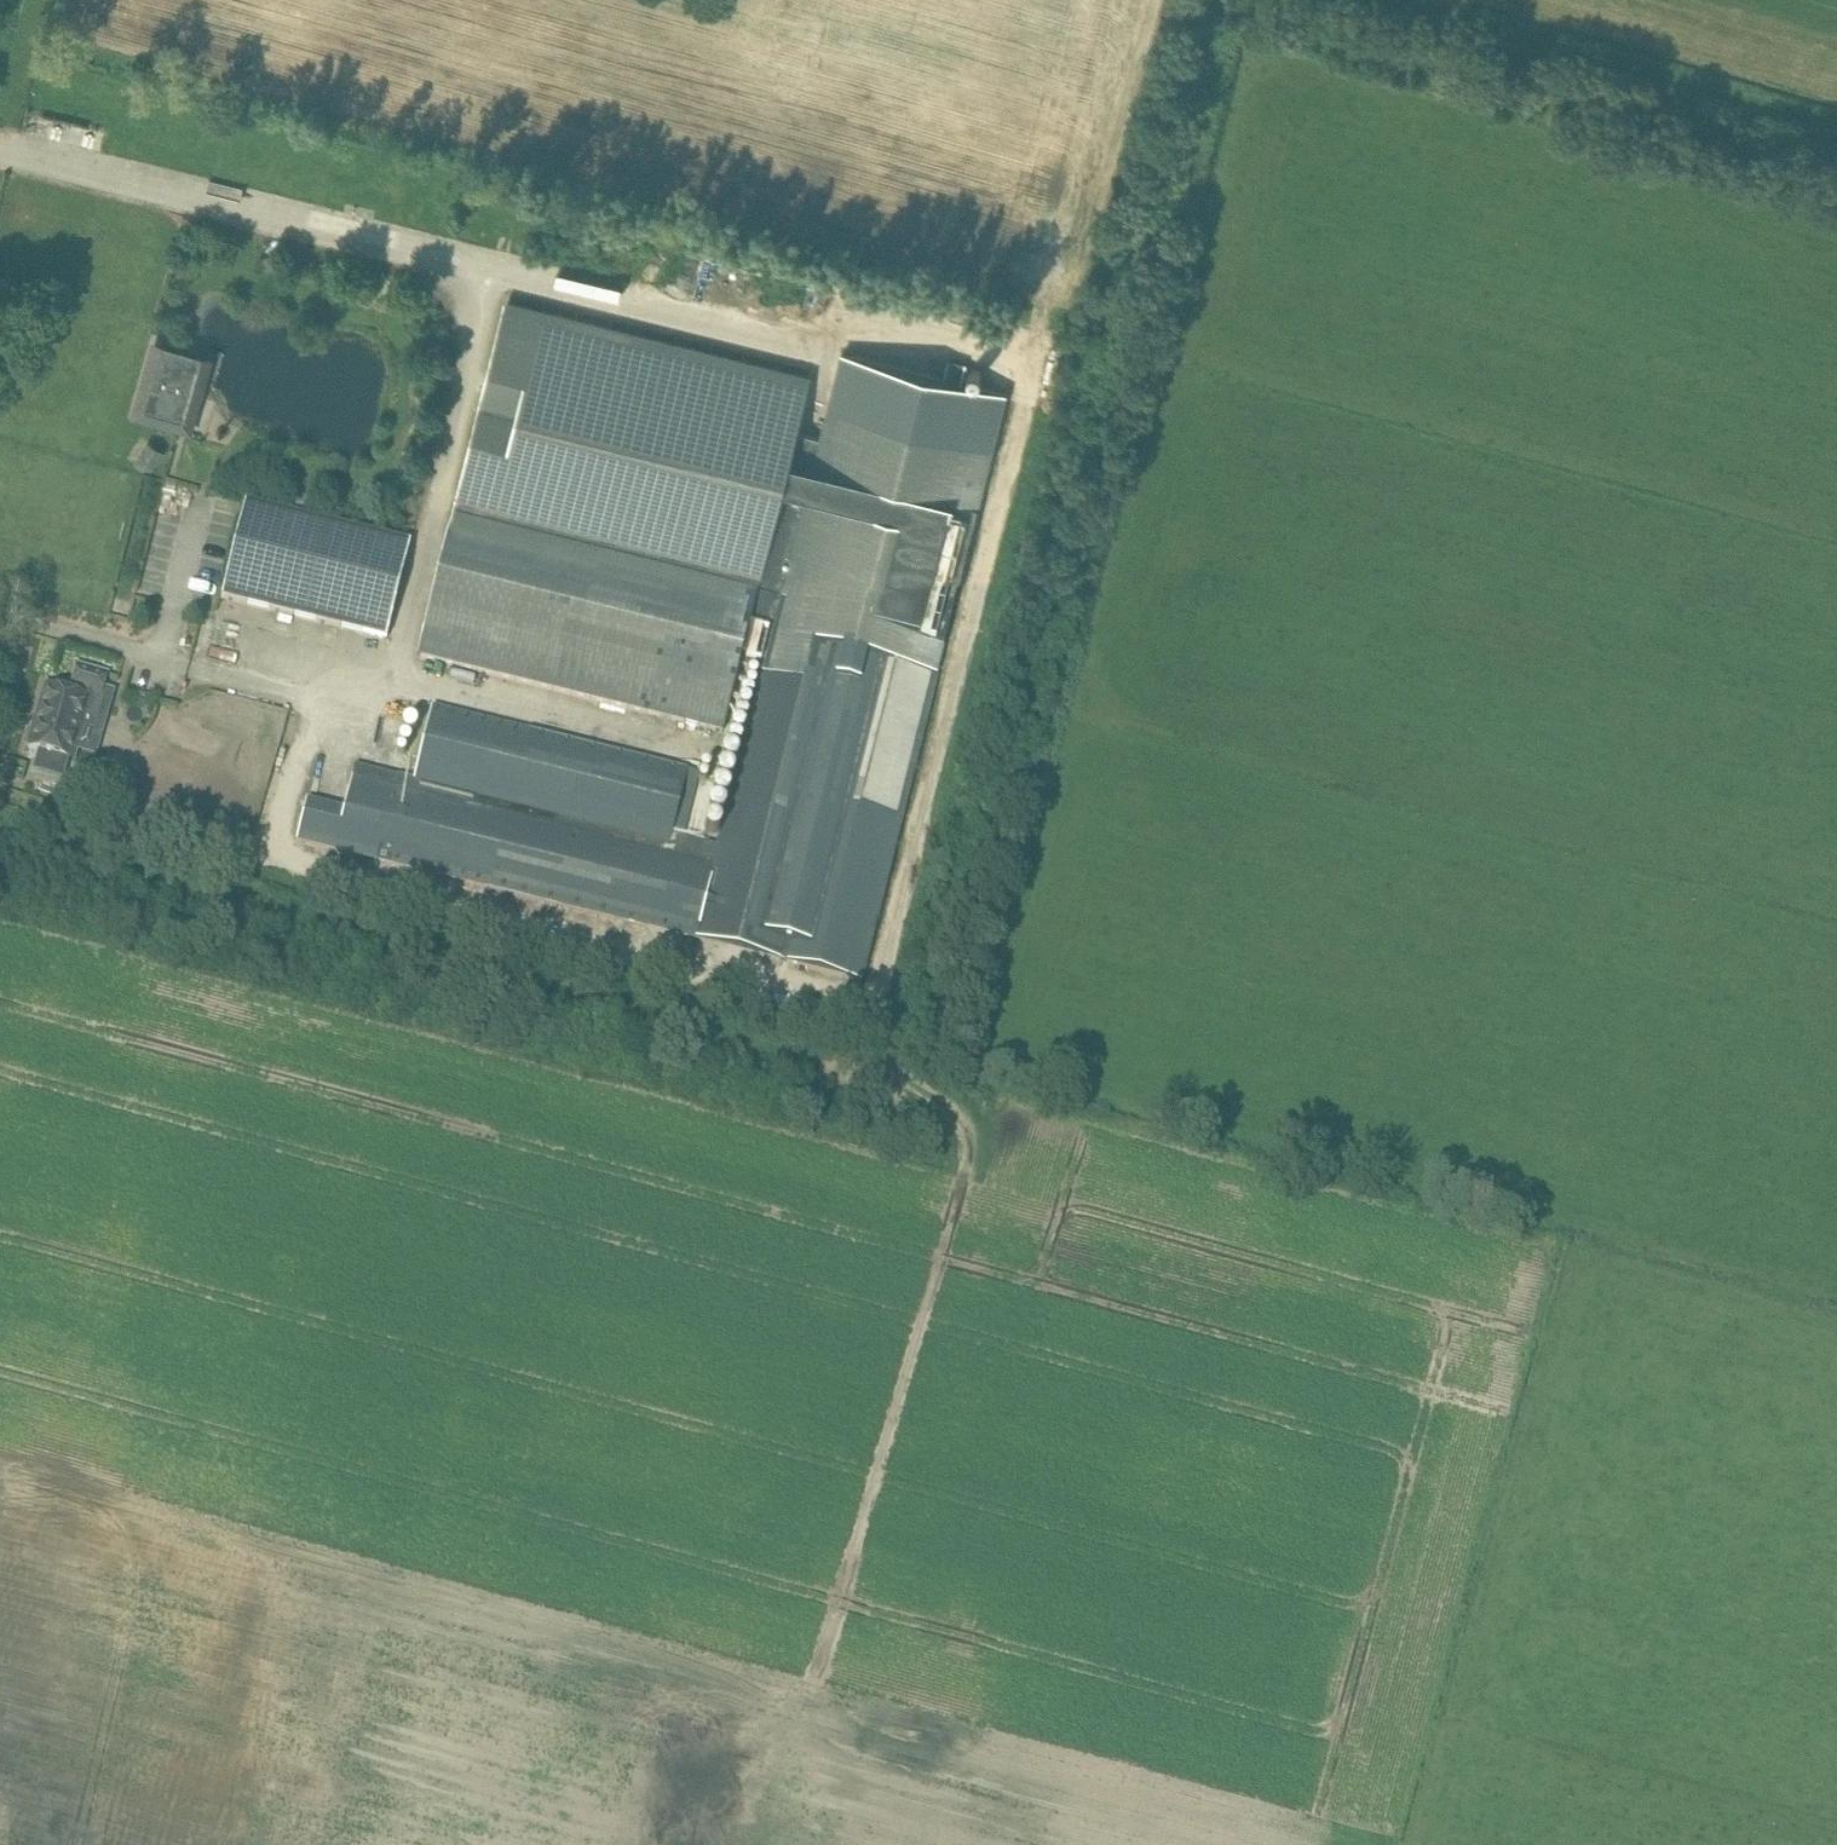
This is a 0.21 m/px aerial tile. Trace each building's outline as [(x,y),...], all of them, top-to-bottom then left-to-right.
[(688,812),(699,772),(433,704),(414,778),(356,764),(344,810),(306,801),(297,839),(392,861),(862,981),(938,674),(1010,396),(963,384),(968,365),(950,361),(946,379),(840,351),(819,437),(797,431),(811,377),(505,301),(417,656),(723,732),(740,668),(764,673),(726,822),(688,812)] [(165,342),(147,406),(184,417),(202,353),(165,342)] [(142,465),(154,470),(162,450),(150,445),(142,465)] [(411,543),(245,502),(221,597),(387,638),(411,543)] [(45,686),(28,747),(40,750),(35,768),(63,776),(78,721),(93,725),(107,674),(88,669),(84,669),(80,670),(76,673),(74,676),(70,693),(45,686)]
